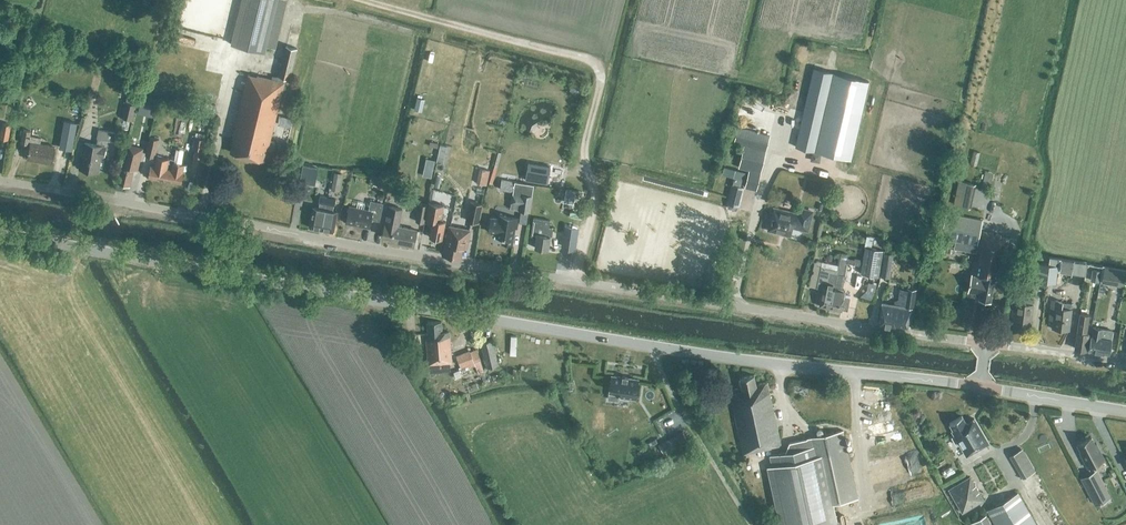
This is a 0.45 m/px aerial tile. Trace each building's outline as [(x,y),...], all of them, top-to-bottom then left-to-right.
[(278,0),(242,0),(231,44),(265,52),(278,0)] [(290,79),(297,48),(286,46),(278,76),(275,76),(273,76),(272,79),(257,76),(257,77),(248,74),(232,138),(234,139),(231,152),(255,158),(256,160),(261,161),(262,160),(263,160),(267,147),(268,147),(284,82),(283,82),(284,78),(290,79)] [(868,81),(834,73),(813,68),(795,147),(850,159),(868,81)] [(417,98),(414,109),(421,111),(424,100),(417,98)] [(213,113),(215,105),(200,101),(198,109),(213,113)] [(759,101),(750,112),(758,118),(767,107),(759,101)] [(132,120),(136,105),(125,102),(122,118),(132,120)] [(793,138),(797,122),(791,120),(787,136),(793,138)] [(8,139),(10,125),(3,123),(0,138),(8,139)] [(738,127),(734,143),(744,145),(738,167),(749,170),(745,187),(756,190),(766,151),(770,136),(738,127)] [(52,163),(55,147),(40,144),(41,138),(30,136),(30,131),(24,129),(21,143),(30,144),(28,159),(52,163)] [(85,143),(80,169),(97,172),(100,157),(103,157),(105,147),(102,146),(104,139),(114,141),(115,133),(99,129),(97,138),(98,138),(97,145),(85,143)] [(155,157),(159,139),(150,137),(146,155),(155,157)] [(200,165),(205,140),(195,138),(193,148),(196,148),(193,163),(200,165)] [(143,148),(128,144),(118,183),(130,185),(134,168),(138,169),(143,148)] [(440,145),(438,152),(445,154),(447,147),(440,145)] [(169,158),(157,156),(155,167),(150,166),(148,177),(165,180),(168,161),(169,158)] [(183,172),(184,164),(174,162),(175,160),(170,159),(169,161),(168,161),(165,180),(181,183),(184,172),(183,172)] [(528,162),(526,180),(547,183),(550,166),(528,162)] [(484,164),(483,178),(493,179),(494,164),(484,164)] [(302,165),(299,182),(315,185),(318,168),(302,165)] [(725,167),(723,174),(745,180),(747,172),(725,167)] [(518,180),(517,169),(508,170),(509,180),(518,180)] [(990,190),(994,173),(986,171),(982,188),(990,190)] [(334,172),(331,190),(339,191),(342,174),(334,172)] [(954,204),(968,207),(974,183),(959,180),(954,204)] [(529,212),(532,196),(534,186),(515,183),(510,209),(529,212)] [(739,207),(744,187),(731,184),(726,204),(739,207)] [(313,207),(309,227),(321,230),(327,197),(320,196),(318,204),(319,204),(318,208),(313,207)] [(327,197),(321,230),(333,232),(337,211),(333,211),(335,199),(327,197)] [(468,199),(459,198),(458,210),(467,211),(468,199)] [(357,208),(349,207),(346,222),(369,227),(371,217),(380,219),(383,203),(370,201),(368,211),(364,210),(365,203),(358,202),(357,208)] [(426,218),(433,220),(429,237),(442,239),(445,222),(443,221),(444,215),(442,214),(444,206),(429,203),(426,218)] [(479,224),(483,205),(471,203),(467,221),(479,224)] [(424,223),(427,205),(419,204),(416,221),(424,223)] [(417,230),(399,226),(402,209),(389,206),(386,224),(385,223),(382,236),(391,238),(390,242),(413,247),(417,230)] [(807,230),(812,212),(799,209),(798,215),(774,209),(774,211),(772,212),(772,215),(773,216),(771,223),(769,224),(769,226),(770,228),(769,230),(771,231),(772,232),(776,233),(778,232),(790,235),(792,227),(807,230)] [(1000,280),(1009,239),(1000,237),(1001,235),(980,231),(982,220),(946,212),(940,239),(977,247),(968,291),(980,293),(979,298),(990,301),(995,279),(1000,280)] [(490,222),(489,229),(491,231),(496,232),(496,237),(502,238),(502,243),(512,245),(515,228),(517,228),(519,219),(499,215),(498,221),(493,221),(490,222)] [(550,236),(551,228),(549,227),(550,220),(533,218),(531,236),(537,237),(535,248),(548,250),(550,236)] [(470,230),(450,226),(442,254),(460,258),(463,247),(466,248),(470,230)] [(865,248),(861,274),(879,277),(883,251),(865,248)] [(838,270),(837,274),(843,275),(846,261),(847,255),(841,253),(838,270)] [(889,278),(893,254),(884,253),(880,277),(889,278)] [(1038,281),(1047,282),(1050,257),(1041,256),(1038,281)] [(1050,257),(1047,282),(1055,283),(1059,258),(1050,257)] [(1086,263),(1061,259),(1060,271),(1085,275),(1086,263)] [(821,267),(816,288),(824,290),(820,307),(841,311),(842,306),(848,307),(850,297),(844,296),(845,291),(842,290),(845,276),(843,275),(837,274),(838,270),(821,267)] [(1092,270),(1090,281),(1098,283),(1100,271),(1092,270)] [(1122,287),(1125,273),(1104,270),(1102,284),(1122,287)] [(862,296),(870,285),(865,281),(857,292),(862,296)] [(882,302),(878,324),(896,327),(896,325),(906,327),(908,327),(911,308),(913,308),(917,289),(907,288),(904,306),(882,302)] [(1023,298),(1022,303),(1013,302),(1011,315),(1015,315),(1014,323),(1030,325),(1033,304),(1032,304),(1033,299),(1023,298)] [(1071,304),(1061,302),(1061,303),(1052,302),(1052,307),(1051,307),(1049,319),(1053,320),(1052,327),(1054,328),(1054,329),(1061,330),(1061,328),(1069,329),(1071,309),(1071,304)] [(1086,350),(1088,333),(1085,333),(1088,315),(1081,314),(1075,348),(1086,350)] [(450,332),(442,332),(441,321),(427,322),(429,333),(426,334),(428,364),(452,362),(450,332)] [(1093,327),(1088,351),(1089,351),(1108,354),(1109,354),(1112,339),(1111,339),(1113,331),(1093,327)] [(494,339),(482,342),(488,368),(499,365),(494,339)] [(456,357),(465,379),(484,372),(480,361),(474,363),(470,352),(456,357)] [(771,446),(781,444),(767,382),(756,384),(754,374),(739,377),(741,387),(729,390),(743,454),(771,448),(771,446)] [(610,391),(609,400),(619,402),(619,398),(636,400),(639,381),(612,377),(610,391)] [(962,416),(949,424),(962,446),(968,456),(976,451),(988,444),(983,435),(985,434),(975,418),(966,423),(964,420),(962,416)] [(832,503),(858,497),(843,430),(807,438),(807,439),(790,442),(786,452),(770,456),(772,466),(770,466),(783,524),(823,524),(836,522),(832,503)] [(660,451),(669,448),(665,435),(656,438),(660,451)] [(1077,444),(1081,452),(1080,452),(1088,468),(1104,459),(1096,444),(1095,444),(1091,436),(1077,444)] [(880,475),(923,468),(920,452),(877,459),(880,475)] [(1032,466),(1021,472),(1024,478),(1035,472),(1032,466)] [(1093,471),(1080,478),(1095,505),(1108,498),(1093,471)] [(962,512),(983,500),(970,477),(949,489),(962,512)] [(987,510),(990,515),(996,524),(1036,524),(1018,493),(987,510)] [(967,524),(968,524),(993,524),(988,516),(986,514),(967,524)]
